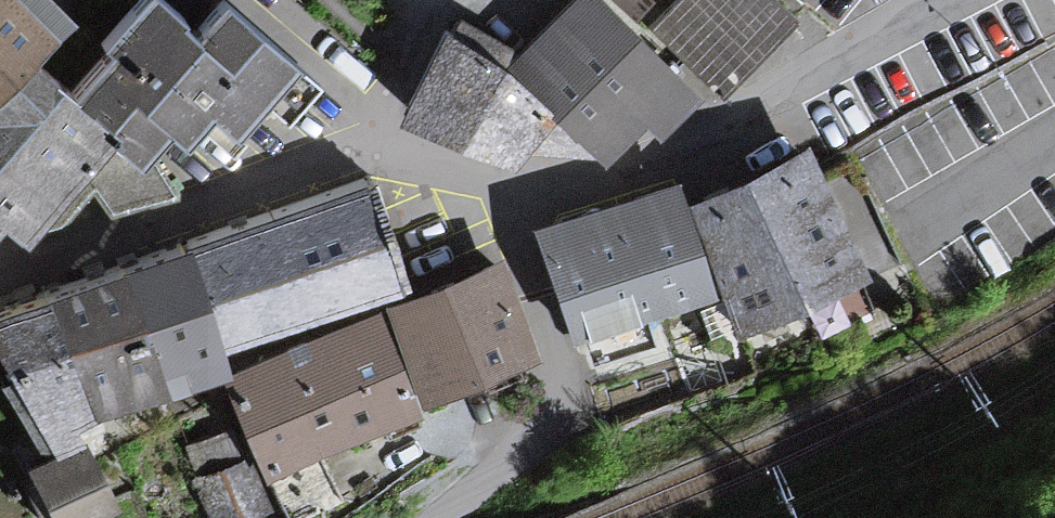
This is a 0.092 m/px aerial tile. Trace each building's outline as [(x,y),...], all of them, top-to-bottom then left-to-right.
[(50,34),(20,0),(0,0),(0,85),(28,55),(50,34)] [(73,14),(88,0),(60,0),(73,14)] [(167,129),(171,125),(183,135),(208,107),(236,131),(290,68),(221,9),(196,38),(152,0),(144,0),(105,46),(114,54),(102,67),(77,96),(116,129),(111,136),(140,161),(167,129)] [(595,0),(583,0),(516,64),(603,152),(623,133),(644,112),(660,128),(690,98),(595,0)] [(770,0),(688,0),(659,31),(728,92),(791,19),(770,0)] [(42,54),(71,80),(99,49),(70,23),(42,54)] [(489,65),(445,41),(406,113),(509,168),(548,96),(489,65)] [(77,96),(28,55),(0,85),(0,218),(23,238),(39,219),(111,136),(116,129),(77,96)] [(848,279),(798,149),(683,194),(732,323),(848,279)] [(669,185),(536,228),(571,337),(704,295),(669,185)] [(88,413),(165,386),(222,366),(216,350),(402,285),(368,187),(342,196),(182,251),(172,255),(125,271),(57,295),(48,298),(0,315),(0,354),(19,387),(57,454),(78,443),(69,419),(88,413)] [(535,358),(499,269),(451,288),(396,310),(432,399),(535,358)] [(331,341),(230,381),(267,473),(415,413),(377,322),(331,341)] [(78,443),(57,454),(51,456),(32,465),(56,517),(93,517),(117,507),(86,440),(78,443)] [(234,448),(179,473),(199,517),(266,517),(234,448)]
